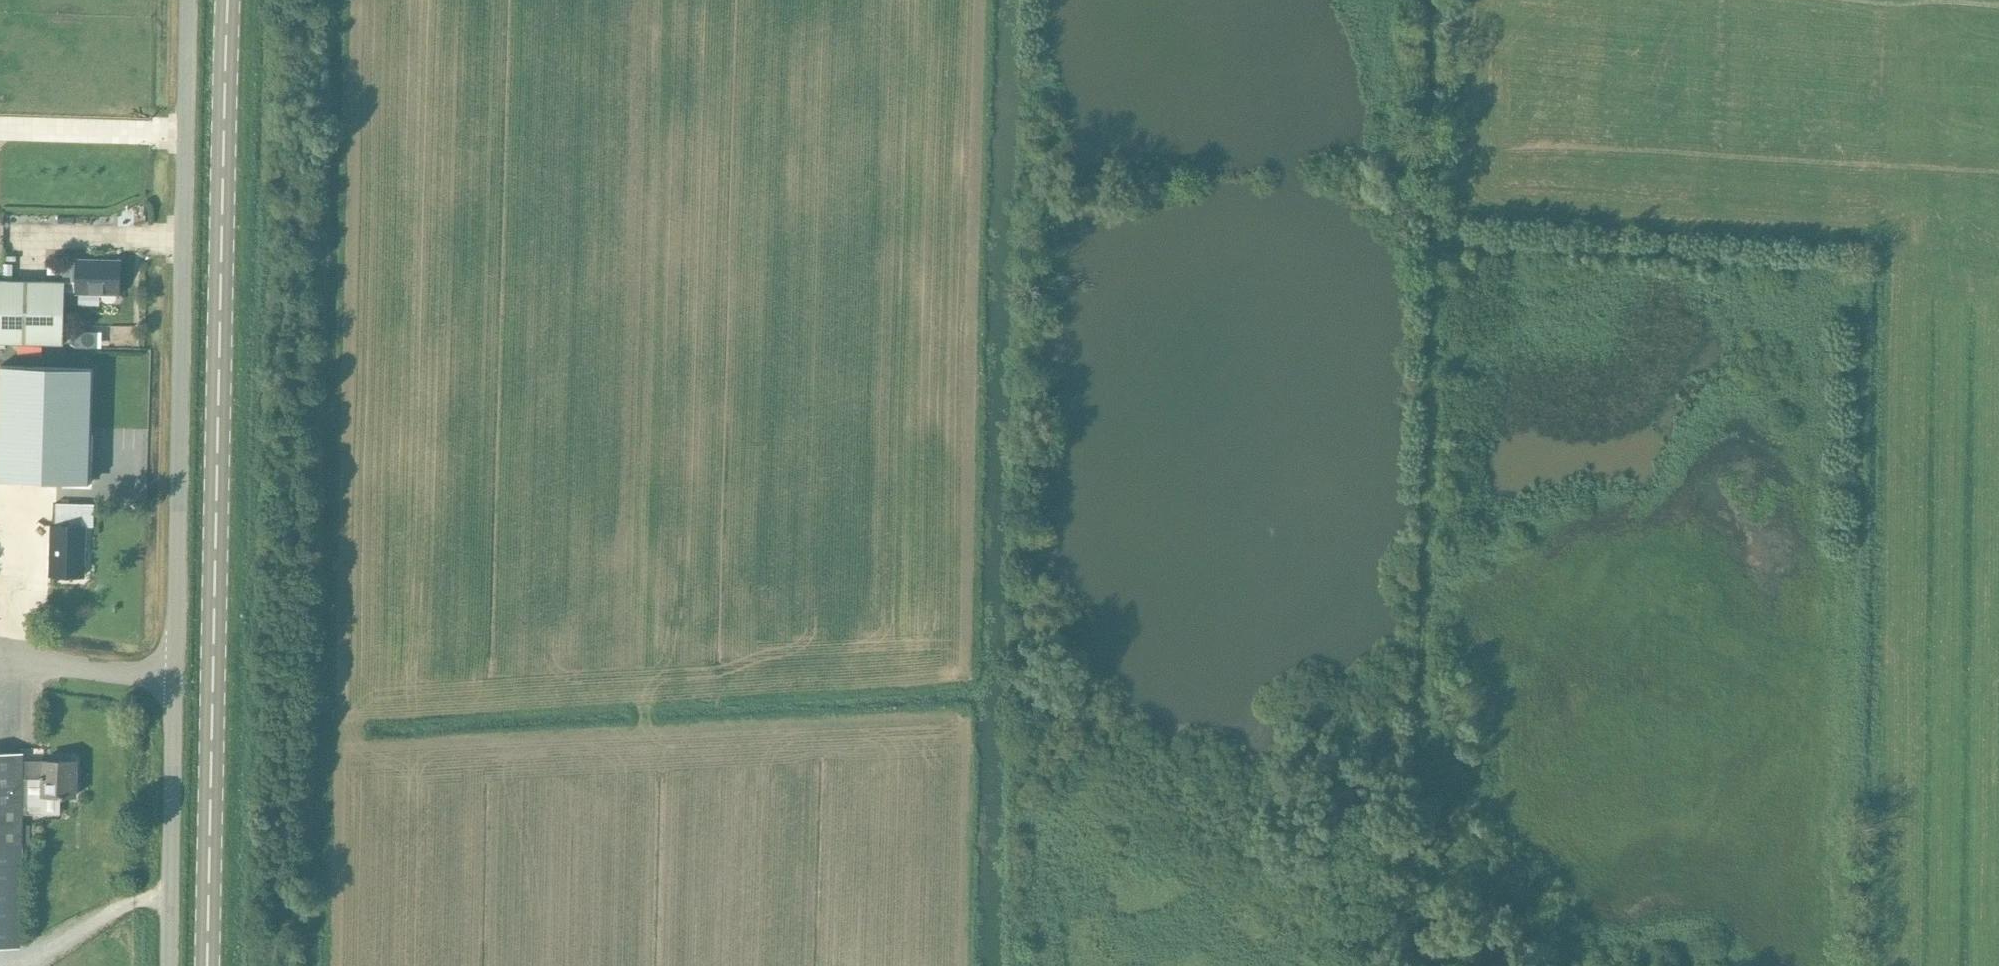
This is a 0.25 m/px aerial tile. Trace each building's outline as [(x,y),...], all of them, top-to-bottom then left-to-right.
[(4,280),(2,342),(63,343),(64,292),(77,292),(102,293),(102,298),(105,301),(114,301),(116,297),(117,293),(119,293),(120,260),(77,259),(77,260),(65,260),(65,281),(60,281),(4,280)] [(76,332),(76,348),(94,348),(94,333),(76,332)] [(93,368),(0,366),(0,480),(90,483),(93,368)] [(52,526),(51,576),(71,577),(71,578),(74,578),(74,577),(83,577),(85,527),(82,526),(83,504),(56,503),(55,526),(52,526)] [(21,948),(24,813),(25,760),(25,753),(0,753),(0,947),(21,948)] [(77,761),(25,760),(24,813),(44,813),(44,796),(76,796),(77,761)]
